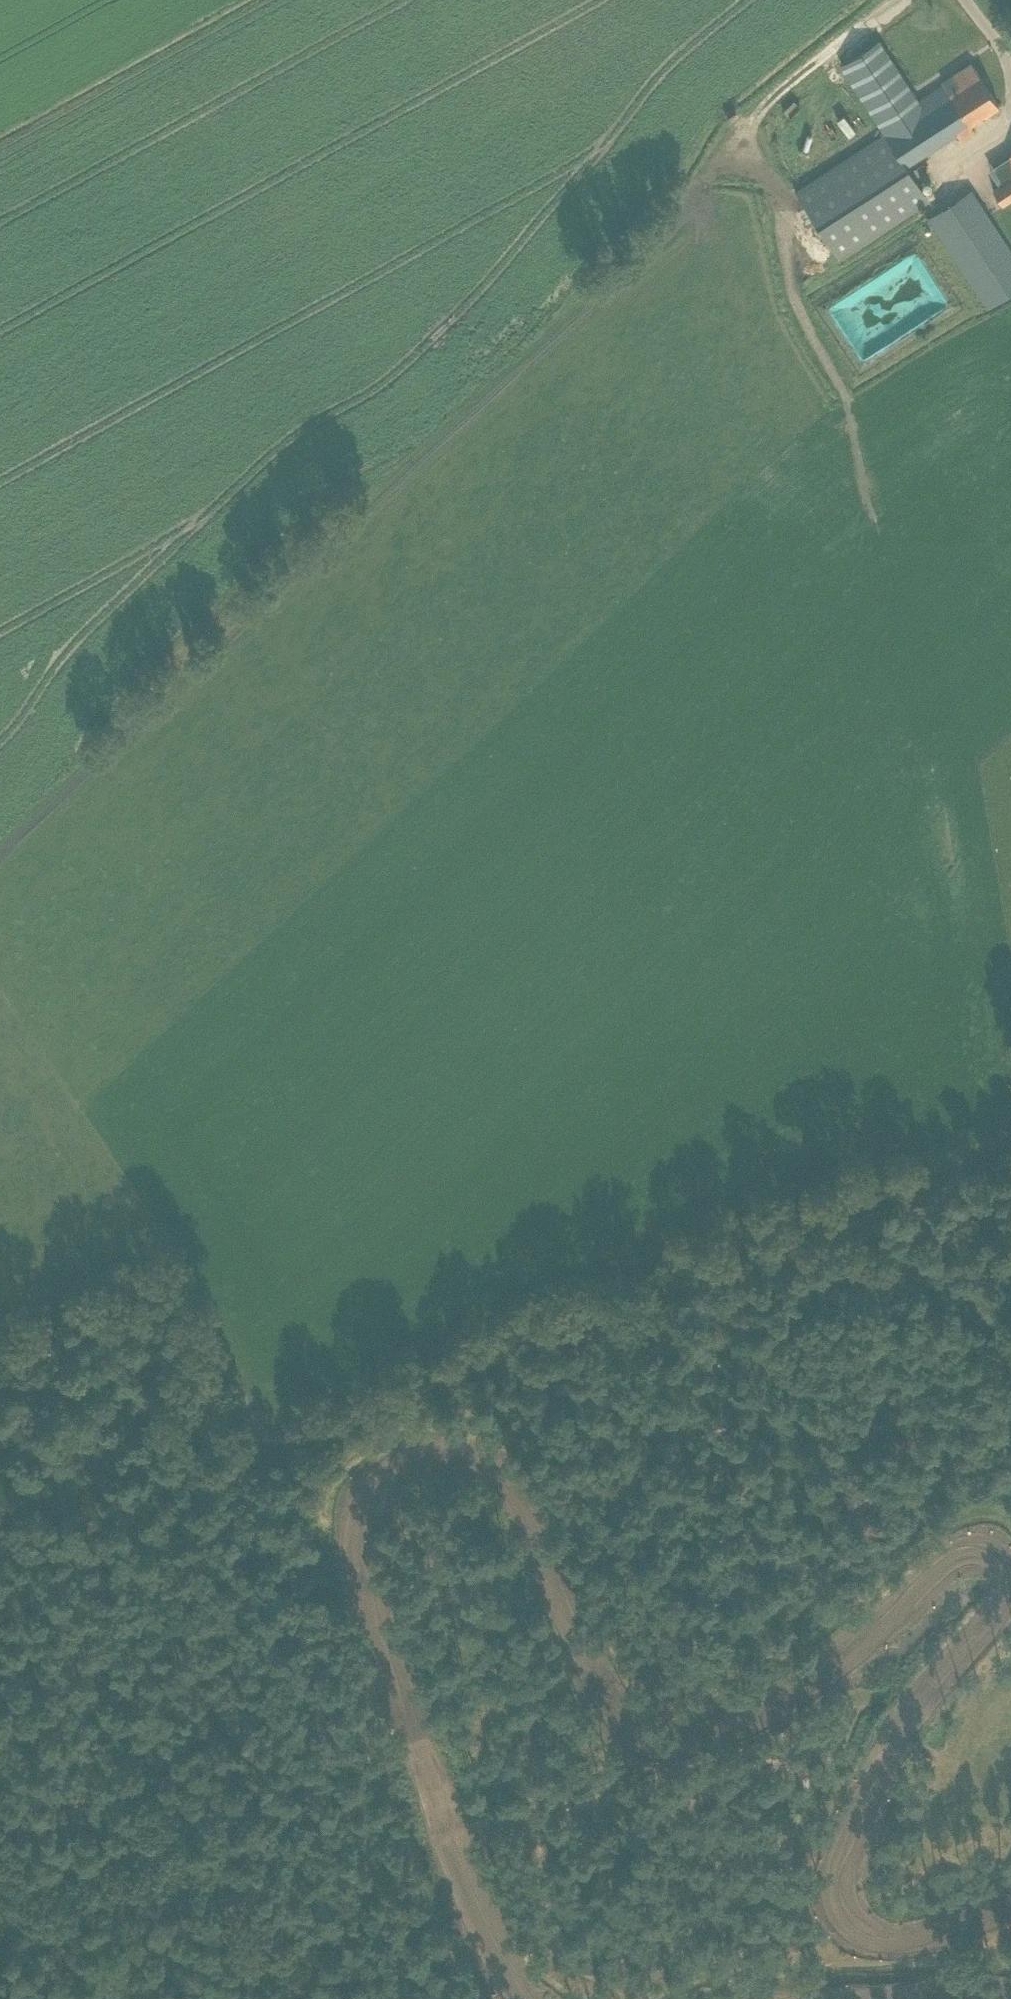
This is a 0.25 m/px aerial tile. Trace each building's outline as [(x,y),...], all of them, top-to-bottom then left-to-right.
[(885,133),(796,190),(840,258),(929,200),(907,165),(956,133),(962,141),(976,132),(970,123),(998,105),(972,63),(943,82),(944,84),(917,102),(877,41),(860,52),(840,65),(885,133)] [(1010,197),(1010,178),(993,190),(1002,204),(1010,197)] [(940,234),(987,307),(1010,291),(1010,253),(970,190),(929,217),(940,234)]
